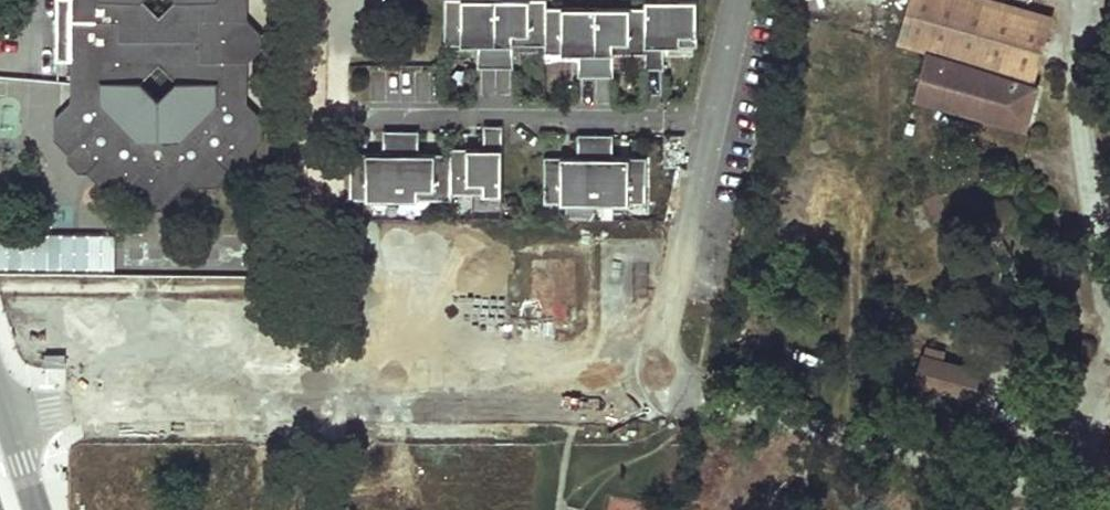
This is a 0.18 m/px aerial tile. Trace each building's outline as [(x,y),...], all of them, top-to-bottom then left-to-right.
[(77,164),(76,174),(85,174),(99,188),(122,188),(126,183),(150,207),(155,211),(161,210),(188,183),(193,188),(215,188),(229,174),(238,174),(249,163),(249,155),(263,141),(263,119),(246,104),(246,83),(228,83),(229,64),(246,65),(260,51),(260,35),(246,21),(246,1),(229,0),(175,0),(159,16),(143,0),(99,0),(70,0),(56,0),(56,63),(70,62),(70,86),(99,86),(99,103),(70,103),(54,119),(53,142),(67,155),(67,165),(77,164)] [(698,46),(698,0),(645,0),(645,7),(547,7),(547,0),(444,0),(444,45),(478,45),(478,68),(513,68),(513,45),(545,45),(545,53),(578,54),(578,76),(614,77),(614,54),(646,54),(646,69),(664,69),(665,46),(698,46)] [(1036,0),(903,0),(894,37),(912,42),(919,39),(1033,71),(1050,3),(1036,0)] [(1025,129),(1037,87),(926,56),(914,97),(1025,129)] [(246,83),(246,65),(229,64),(228,83),(246,83)] [(501,196),(502,127),(483,127),(483,150),(449,150),(449,155),(418,155),(418,132),(382,132),(382,155),(350,155),(349,201),(451,201),(451,196),(501,196)] [(544,159),(543,206),(566,206),(623,206),(646,206),(646,159),(613,159),(613,136),(577,136),(577,159),(544,159)] [(76,174),(77,164),(67,165),(76,174)] [(115,269),(115,231),(0,230),(0,268),(115,269)] [(971,399),(978,372),(928,358),(930,352),(922,350),(913,383),(971,399)] [(707,505),(685,498),(682,509),(706,509),(707,505)] [(650,508),(610,499),(608,509),(650,509),(650,508)]
